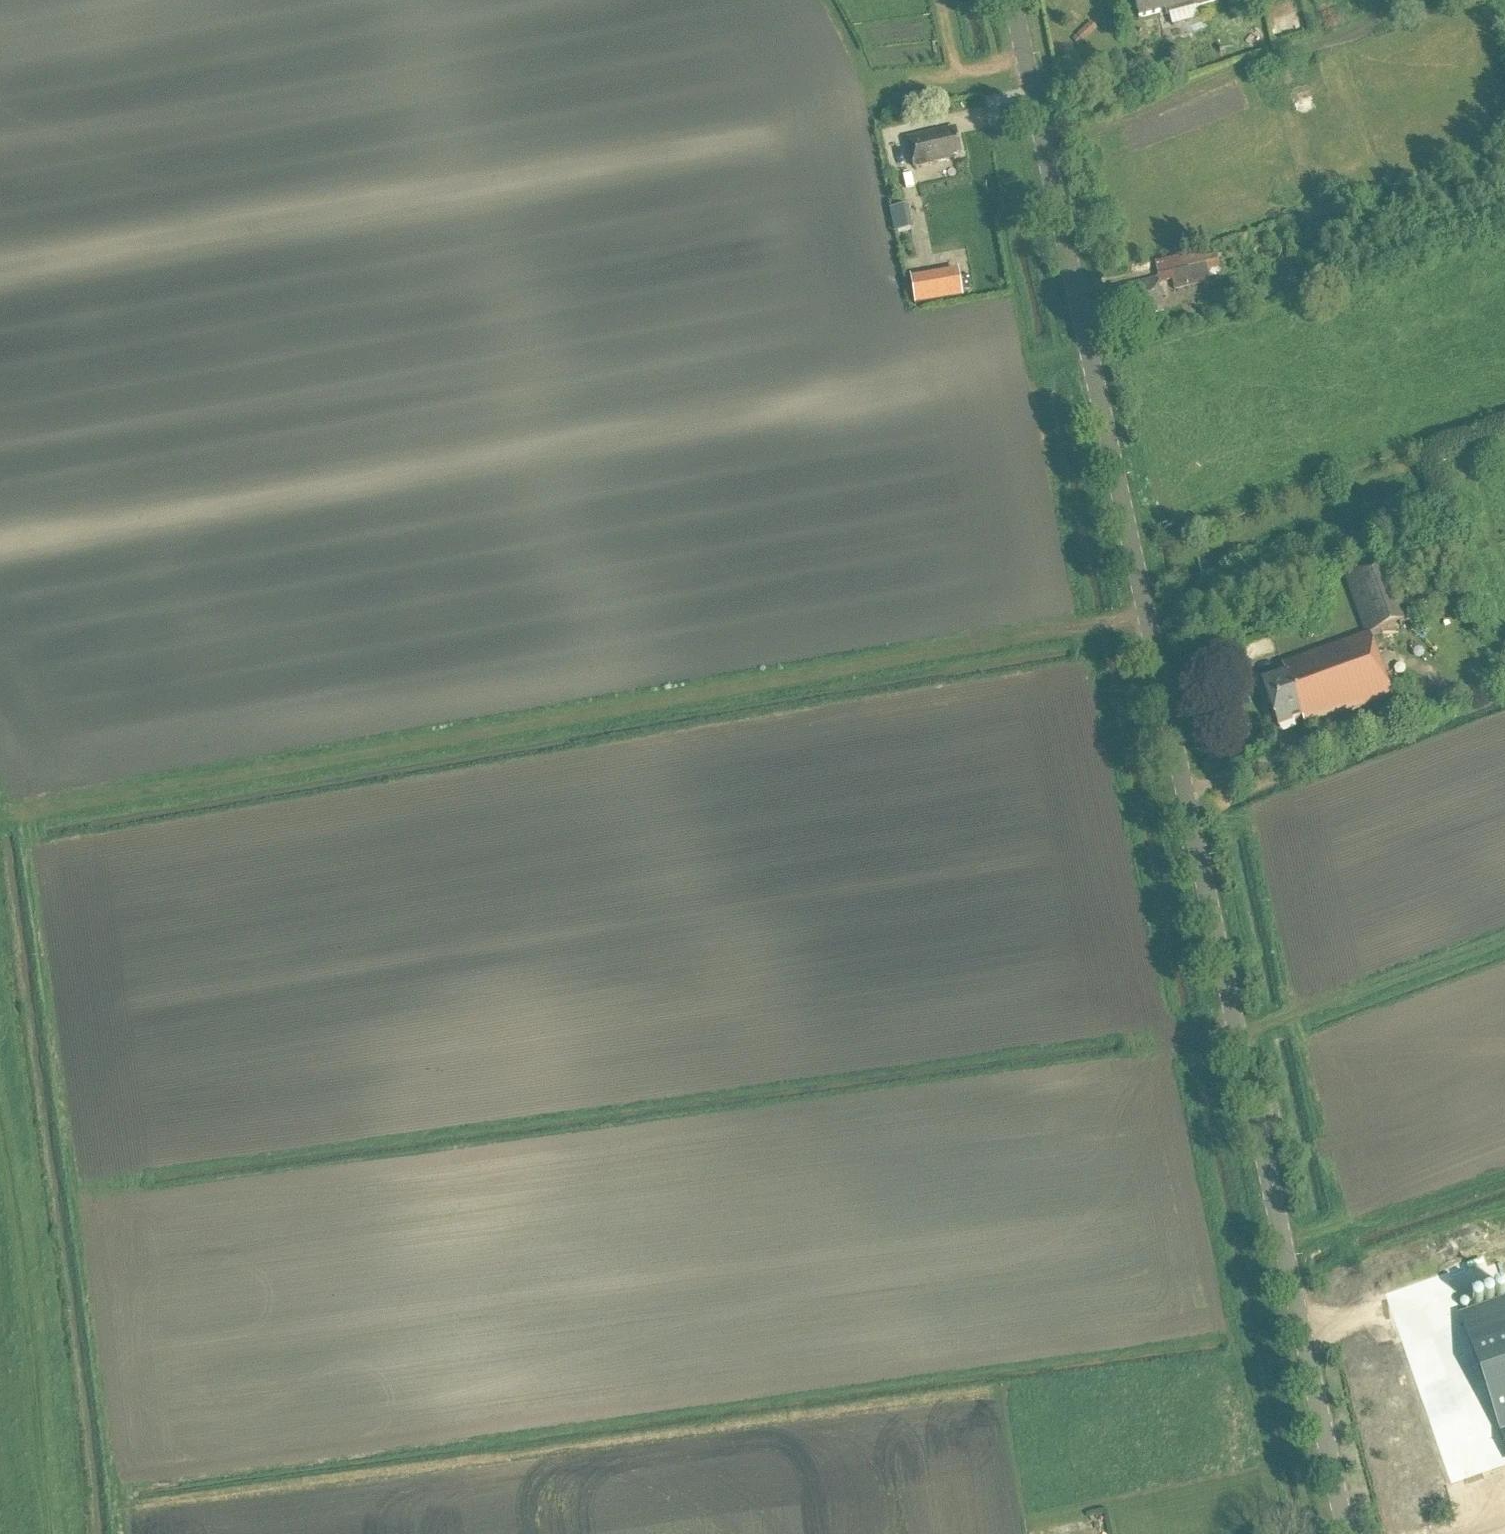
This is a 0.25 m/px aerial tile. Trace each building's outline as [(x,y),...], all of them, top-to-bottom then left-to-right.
[(1139,21),(1165,15),(1166,19),(1235,0),(1134,0),(1139,21)] [(951,136),(950,132),(949,132),(908,141),(914,170),(954,160),(953,156),(962,155),(957,135),(951,136)] [(910,160),(890,165),(896,186),(915,181),(910,160)] [(908,208),(889,211),(894,236),(913,232),(908,208)] [(1173,265),(1176,281),(1207,274),(1207,273),(1220,270),(1217,256),(1173,265)] [(927,278),(931,305),(964,300),(959,272),(927,278)] [(1126,321),(1164,313),(1157,281),(1111,292),(1117,317),(1124,314),(1126,321)] [(1414,622),(1391,560),(1344,577),(1366,637),(1283,667),(1282,667),(1285,676),(1262,685),(1278,730),(1302,721),(1306,730),(1306,729),(1392,699),(1393,699),(1370,637),(1414,622)] [(1465,1333),(1504,1445),(1504,1449),(1504,1319),(1465,1333)]
